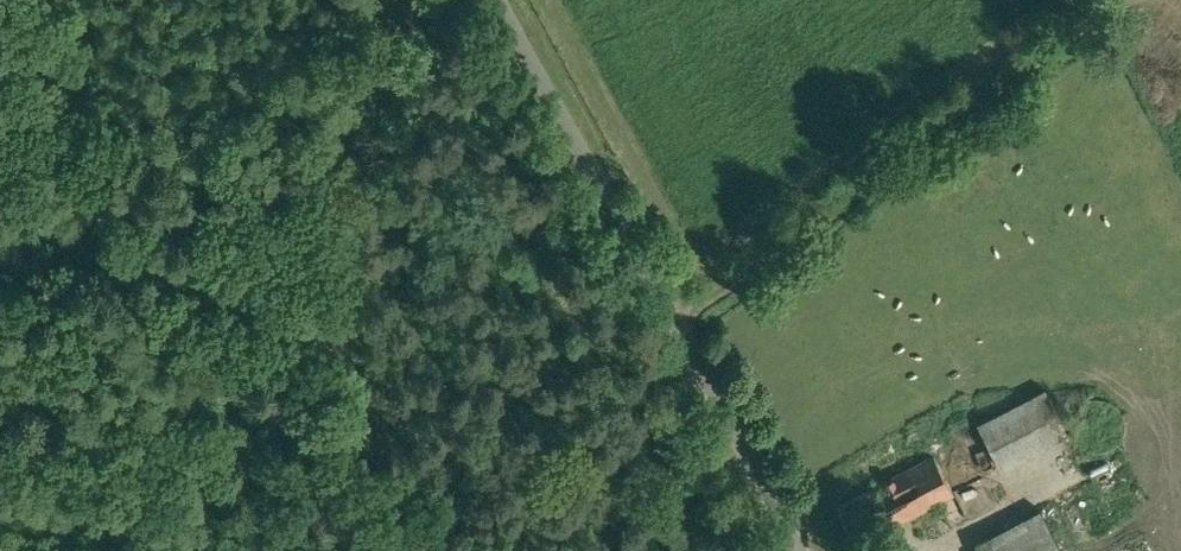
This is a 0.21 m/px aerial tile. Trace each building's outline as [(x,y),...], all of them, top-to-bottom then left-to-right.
[(1048,390),(981,425),(1003,467),(1070,432),(1048,390)] [(937,455),(840,506),(858,542),(955,492),(937,455)] [(1114,458),(1088,470),(1108,514),(1134,502),(1114,458)] [(978,542),(983,550),(1064,550),(1042,508),(978,542)]
